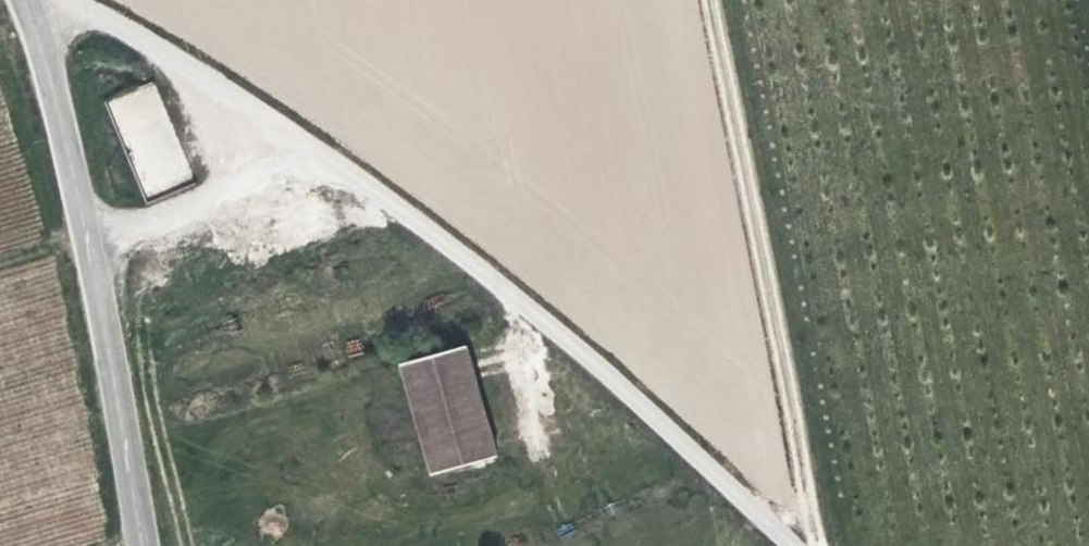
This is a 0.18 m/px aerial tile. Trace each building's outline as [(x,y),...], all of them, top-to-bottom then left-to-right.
[(108,100),(144,197),(192,179),(155,82),(108,100)] [(433,472),(496,455),(466,344),(401,361),(433,472)]
